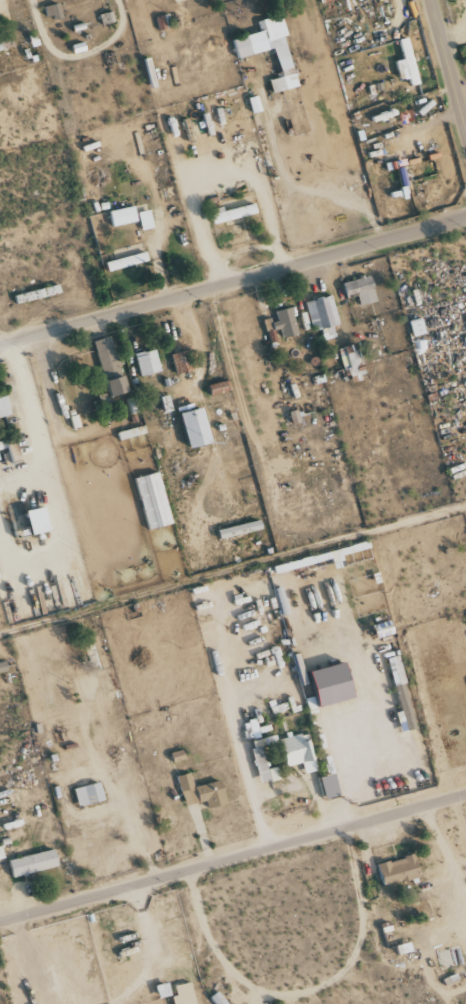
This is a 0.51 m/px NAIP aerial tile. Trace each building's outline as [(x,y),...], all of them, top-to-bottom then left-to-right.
[(41,6),(43,20),(57,18),(55,5),(41,6)] [(227,40),(232,59),(270,49),(277,77),(265,80),(268,93),(294,87),(282,37),(284,37),(279,15),(254,21),(256,32),(227,40)] [(390,62),(395,81),(404,79),(405,86),(414,84),(403,37),(394,40),(398,60),(390,62)] [(104,212),(108,227),(132,222),(128,206),(104,212)] [(205,213),(207,223),(251,216),(250,206),(205,213)] [(135,212),(137,230),(149,229),(146,211),(135,212)] [(143,264),(141,254),(100,261),(102,270),(143,264)] [(337,283),(340,299),(351,296),(354,307),(372,303),(366,276),(337,283)] [(303,303),(311,331),(317,330),(320,341),(332,338),(329,326),(336,323),(328,295),(303,303)] [(268,331),(276,329),(278,339),(296,334),(288,307),(271,312),(274,322),(266,324),(268,331)] [(106,381),(121,377),(118,366),(124,364),(120,352),(115,354),(111,337),(94,342),(106,381)] [(135,355),(141,377),(161,371),(155,349),(135,355)] [(172,355),(176,374),(190,371),(186,351),(172,355)] [(113,396),(130,392),(126,377),(109,381),(113,396)] [(231,392),(229,381),(210,385),(212,395),(231,392)] [(11,418),(7,395),(0,396),(0,420),(11,418)] [(214,443),(204,408),(182,414),(191,449),(214,443)] [(293,425),(301,422),(297,410),(290,412),(293,425)] [(136,479),(150,530),(174,524),(159,473),(136,479)] [(17,539),(52,531),(46,507),(11,514),(17,539)] [(263,529),(261,520),(219,531),(222,540),(263,529)] [(87,647),(91,668),(99,667),(95,645),(87,647)] [(401,683),(395,656),(383,658),(389,685),(401,683)] [(348,697),(339,661),(299,672),(308,708),(348,697)] [(9,672),(7,663),(0,664),(0,674),(9,672)] [(313,771),(304,732),(271,739),(278,768),(298,763),(300,774),(313,771)] [(254,781),(261,781),(261,763),(253,763),(254,781)] [(194,787),(191,774),(178,777),(185,807),(207,801),(209,810),(228,805),(223,781),(194,787)] [(314,778),(319,799),(334,795),(329,774),(314,778)] [(75,789),(78,807),(105,801),(101,783),(75,789)] [(13,878),(60,867),(55,850),(9,861),(13,878)] [(377,886),(414,877),(408,855),(372,864),(377,886)] [(218,992),(210,998),(215,1003),(228,1003),(218,992)]
